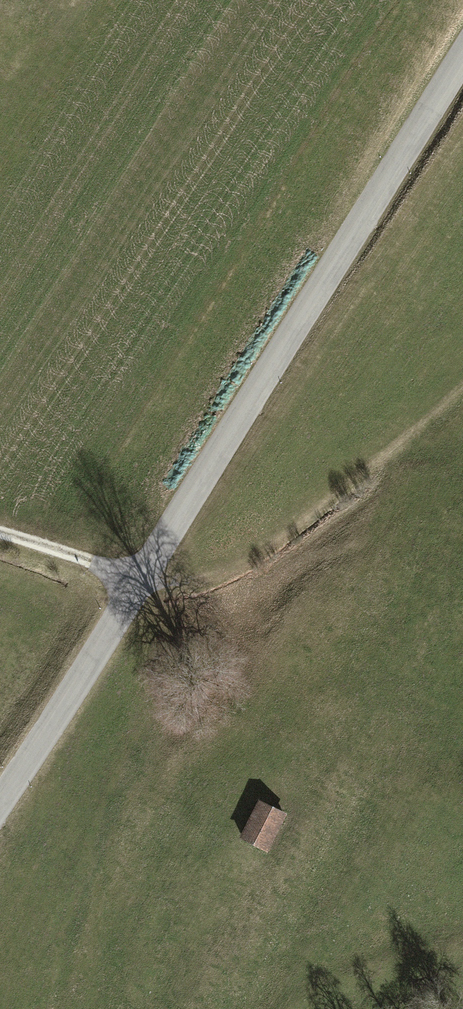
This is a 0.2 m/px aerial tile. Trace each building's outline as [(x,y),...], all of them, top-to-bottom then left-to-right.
[(287,817),(261,805),(244,840),(270,852),(287,817)]
